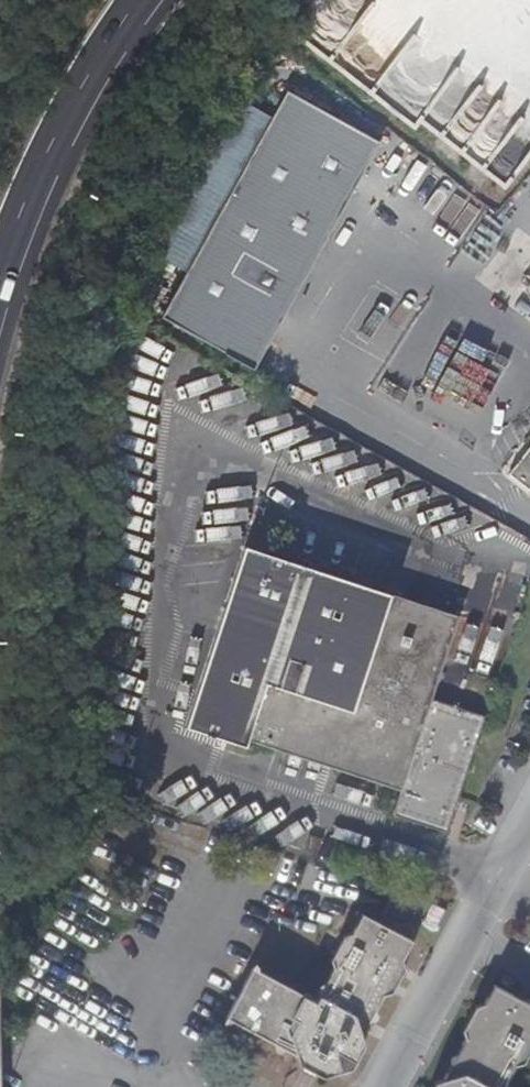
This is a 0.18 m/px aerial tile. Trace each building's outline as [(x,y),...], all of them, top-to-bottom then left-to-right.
[(286,91),(159,316),(252,368),(380,144),(286,91)] [(375,283),(346,337),(392,362),(420,307),(375,283)] [(529,487),(529,441),(507,470),(529,487)] [(241,541),(183,724),(242,742),(245,736),(275,746),(284,717),(338,733),(330,763),(401,785),(393,811),(445,827),(483,712),(430,694),(457,611),(241,541)] [(284,717),(275,746),(330,763),(338,733),(284,717)] [(253,966),(227,1014),(298,1052),(299,1059),(326,1073),(351,1064),(364,1042),(360,1033),(382,991),(391,989),(404,965),(401,954),(410,936),(359,911),(351,929),(343,932),(328,959),(330,969),(315,1000),(253,966)] [(431,1086),(500,1086),(514,1060),(521,1059),(529,1040),(529,1001),(493,982),(485,999),(477,1001),(464,1026),(466,1035),(443,1077),(436,1079),(431,1086)]
